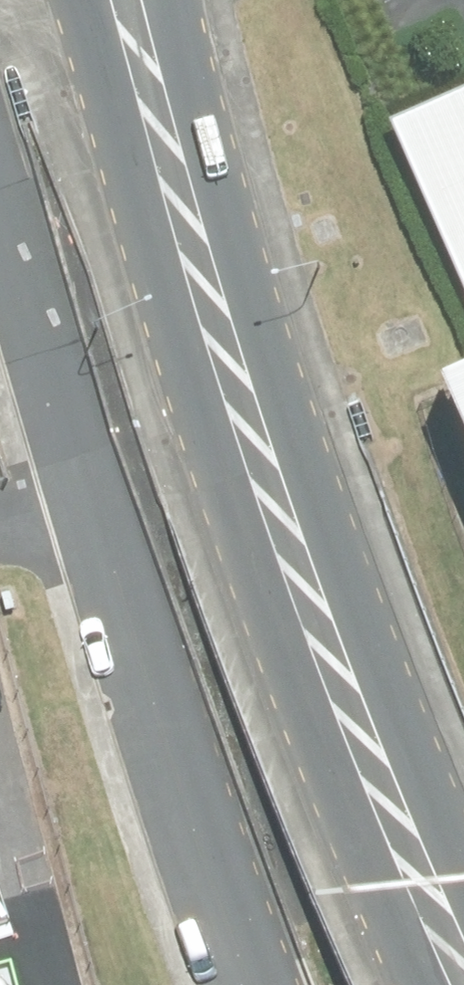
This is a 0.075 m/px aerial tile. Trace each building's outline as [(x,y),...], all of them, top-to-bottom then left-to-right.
[(389,118),(463,286),(463,85),(389,118)] [(440,370),(463,424),(463,359),(440,370)]
